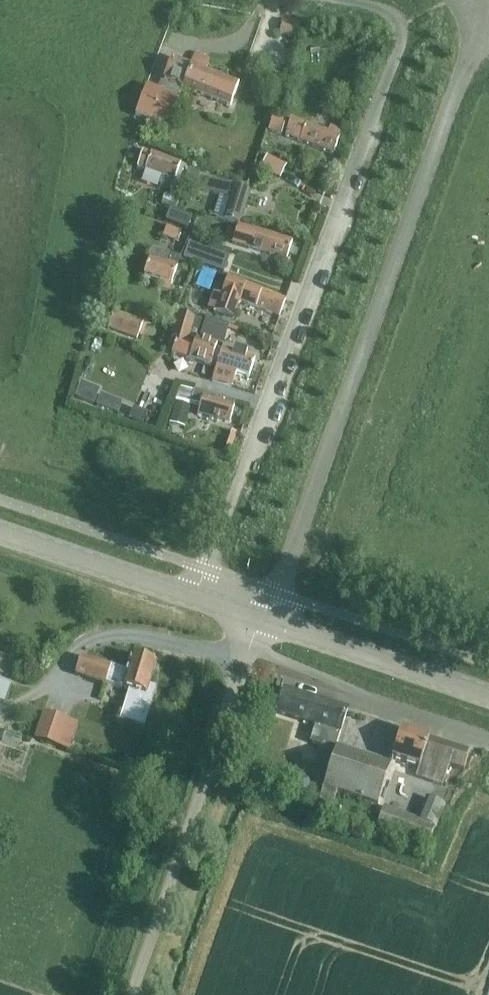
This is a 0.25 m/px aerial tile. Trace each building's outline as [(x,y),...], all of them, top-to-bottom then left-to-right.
[(282,22),(279,34),(297,38),(299,26),(282,22)] [(191,67),(183,87),(230,106),(238,86),(205,73),(210,60),(195,54),(191,67)] [(147,85),(135,117),(167,129),(173,113),(183,87),(191,67),(171,60),(160,90),(147,85)] [(274,117),(269,131),(281,136),(287,122),(274,117)] [(333,153),(339,137),(340,133),(335,131),(334,135),(291,119),(285,135),(333,153)] [(143,178),(174,188),(173,191),(177,193),(186,167),(143,152),(138,167),(146,170),(143,178)] [(267,158),(261,170),(279,179),(285,167),(267,158)] [(195,190),(200,176),(189,171),(184,186),(195,190)] [(240,225),(251,194),(207,178),(203,190),(230,199),(223,219),(240,225)] [(165,194),(161,204),(169,207),(170,208),(177,193),(173,191),(172,191),(170,196),(165,194)] [(161,204),(156,215),(165,219),(169,207),(161,204)] [(238,225),(232,244),(286,262),(292,243),(253,230),(238,225)] [(166,228),(162,238),(173,242),(177,232),(166,228)] [(188,243),(182,258),(203,266),(209,250),(188,243)] [(152,251),(144,277),(160,282),(158,289),(168,292),(176,267),(179,258),(170,255),(152,249),(152,251)] [(201,273),(196,288),(210,293),(215,278),(201,273)] [(221,296),(215,312),(233,319),(239,301),(279,316),(285,299),(245,285),(227,278),(221,296)] [(137,339),(144,323),(114,311),(107,328),(137,339)] [(178,314),(171,337),(176,338),(172,354),(210,368),(218,346),(213,344),(200,340),(196,339),(201,321),(178,314)] [(200,340),(213,344),(220,324),(206,319),(200,340)] [(231,387),(235,375),(249,379),(254,363),(244,359),(246,354),(234,350),(232,355),(222,352),(216,368),(212,381),(231,387)] [(80,383),(74,397),(93,404),(98,390),(80,383)] [(234,408),(233,407),(234,403),(194,391),(191,403),(200,406),(198,415),(229,424),(234,408)] [(99,394),(95,405),(107,410),(112,399),(99,394)] [(169,425),(184,430),(191,407),(175,403),(169,425)] [(80,657),(74,674),(120,689),(128,692),(119,721),(144,729),(156,689),(149,687),(156,665),(144,661),(143,658),(136,656),(133,658),(130,657),(126,672),(80,657)] [(11,684),(0,680),(0,699),(6,701),(11,684)] [(347,711),(282,691),(276,713),(315,725),(309,744),(321,748),(315,764),(329,768),(347,711)] [(265,709),(258,732),(268,736),(276,713),(265,709)] [(58,746),(66,721),(44,714),(35,738),(58,746)] [(428,739),(400,730),(391,760),(418,768),(415,777),(441,786),(448,765),(463,770),(468,753),(428,739)] [(388,767),(336,750),(316,812),(326,816),(334,793),(376,806),(388,767)] [(425,847),(442,806),(425,798),(416,821),(382,807),(374,826),(425,847)] [(161,826),(166,813),(158,810),(153,823),(161,826)]
